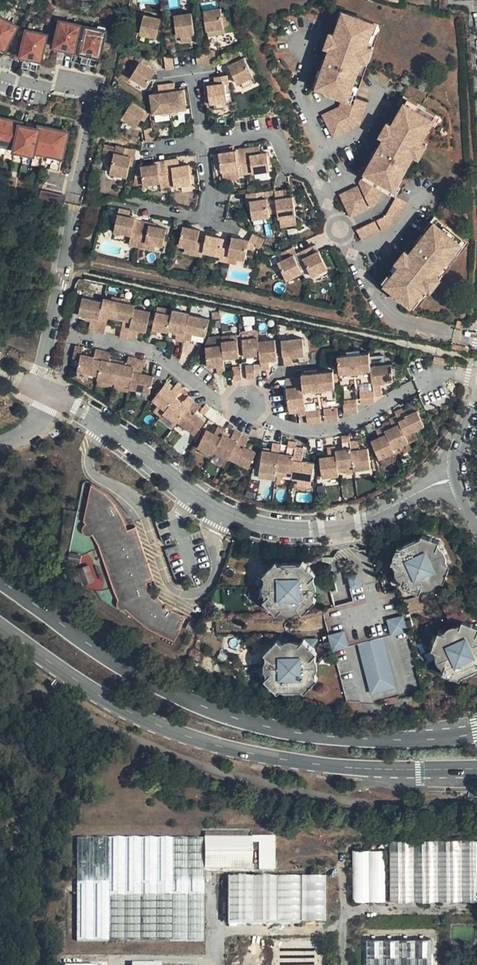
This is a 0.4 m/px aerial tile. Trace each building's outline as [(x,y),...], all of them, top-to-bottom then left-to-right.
[(206,13),(208,25),(209,31),(226,28),(223,11),(210,12),(206,13)] [(318,92),(341,100),(350,103),(378,25),(345,13),(318,92)] [(197,34),(194,14),(177,17),(180,37),(197,34)] [(8,47),(20,25),(0,15),(0,43),(8,47)] [(159,38),(163,20),(148,17),(143,35),(159,38)] [(58,45),(78,49),(83,24),(63,20),(58,45)] [(83,50),(103,54),(108,30),(89,26),(83,50)] [(30,30),(25,54),(44,59),(49,34),(30,30)] [(57,50),(77,54),(78,49),(58,45),(57,50)] [(82,55),(102,59),(103,54),(83,50),(82,55)] [(220,63),(217,51),(209,52),(211,64),(220,63)] [(206,52),(198,53),(200,67),(209,65),(206,52)] [(256,77),(244,52),(229,59),(241,85),(256,77)] [(23,59),(43,63),(44,59),(25,54),(23,59)] [(149,67),(154,57),(140,54),(138,60),(142,63),(134,77),(149,86),(158,72),(149,67)] [(177,69),(175,56),(165,57),(167,70),(177,69)] [(230,84),(230,75),(216,77),(217,85),(211,87),(213,104),(229,102),(227,84),(230,84)] [(177,83),(169,84),(173,111),(191,108),(188,89),(178,91),(177,83)] [(173,111),(169,84),(160,86),(162,94),(153,95),(155,114),(173,111)] [(350,103),(341,100),(339,107),(323,118),(339,141),(360,125),(366,110),(350,103)] [(407,100),(362,178),(385,191),(392,195),(437,116),(407,100)] [(144,119),(148,111),(134,102),(124,118),(140,127),(144,119)] [(19,146),(19,148),(37,152),(37,150),(66,156),(71,131),(43,125),(42,128),(24,124),(24,121),(0,116),(0,142),(19,146)] [(157,141),(155,129),(146,131),(148,142),(157,141)] [(129,155),(131,147),(116,144),(111,172),(128,176),(132,163),(133,157),(129,155)] [(137,148),(131,147),(129,155),(133,157),(132,163),(134,163),(137,148)] [(259,155),(258,148),(244,150),(246,159),(251,158),(255,175),(271,172),(268,154),(259,155)] [(238,162),(246,161),(246,159),(244,150),(237,151),(237,152),(238,162)] [(238,162),(237,152),(221,154),(223,172),(239,170),(241,177),(248,175),(246,161),(238,162)] [(177,185),(194,183),(192,165),(182,166),(181,159),(167,161),(168,169),(174,169),(177,185)] [(167,161),(154,163),(154,165),(160,164),(162,175),(169,174),(168,169),(167,161)] [(171,187),(169,174),(162,175),(160,164),(154,165),(142,166),(146,185),(162,183),(164,189),(171,187)] [(385,191),(362,178),(359,184),(371,208),(376,205),(385,191)] [(369,209),(358,187),(341,196),(351,218),(369,209)] [(68,202),(69,195),(44,190),(43,198),(68,202)] [(286,199),(285,192),(277,194),(280,219),(297,216),(296,198),(293,199),(286,199)] [(266,201),(265,193),(250,195),(254,219),(271,216),(269,201),(266,201)] [(395,227),(408,204),(397,198),(385,216),(378,220),(383,232),(395,227)] [(138,246),(144,220),(119,214),(115,230),(133,235),(131,244),(138,246)] [(151,222),(144,220),(138,246),(146,248),(148,241),(165,246),(169,229),(151,225),(151,222)] [(413,308),(464,241),(437,220),(386,286),(413,308)] [(380,234),(375,221),(357,229),(363,242),(380,234)] [(204,251),(206,243),(199,242),(201,230),(185,225),(180,245),(197,249),(195,255),(203,257),(204,251)] [(266,240),(255,234),(252,242),(264,246),(266,240)] [(230,257),(232,249),(223,247),(224,239),(209,235),(206,243),(204,251),(221,256),(219,261),(228,263),(230,257)] [(234,237),(232,249),(230,257),(245,260),(249,241),(234,237)] [(318,255),(314,247),(300,254),(305,262),(307,261),(314,277),(329,269),(321,254),(318,255)] [(298,255),(294,248),(282,254),(286,260),(280,264),(288,281),(303,274),(295,257),(298,255)] [(116,317),(120,299),(114,297),(112,300),(105,298),(104,303),(96,333),(104,335),(108,315),(116,317)] [(93,316),(89,331),(96,333),(104,303),(84,298),(84,301),(77,300),(74,311),(93,316)] [(128,300),(120,299),(116,317),(123,319),(119,338),(127,340),(128,335),(134,308),(135,305),(127,303),(128,300)] [(147,311),(134,308),(128,335),(134,336),(136,328),(143,329),(147,311)] [(167,331),(167,329),(169,329),(173,311),(170,310),(159,308),(154,329),(167,331)] [(176,340),(183,342),(184,339),(188,316),(189,314),(173,311),(169,329),(177,331),(176,340)] [(209,320),(188,316),(184,339),(192,340),(192,334),(206,337),(209,320)] [(146,345),(154,347),(158,332),(150,330),(146,345)] [(258,340),(257,332),(244,333),(246,355),(260,354),(258,340)] [(237,335),(223,336),(224,344),(225,356),(239,355),(237,335)] [(258,340),(260,354),(262,369),(270,368),(269,359),(276,358),(274,339),(258,340)] [(282,341),(284,365),(293,364),(292,356),(304,355),(301,339),(282,341)] [(220,374),(226,373),(225,356),(224,344),(209,346),(210,365),(218,365),(220,374)] [(104,350),(97,348),(95,354),(83,351),(80,366),(99,372),(104,350)] [(99,372),(98,376),(114,380),(118,360),(110,358),(112,352),(104,350),(99,372)] [(371,364),(369,352),(352,353),(354,378),(359,378),(360,383),(373,383),(371,364)] [(354,378),(352,353),(337,354),(340,385),(349,385),(349,379),(354,378)] [(118,360),(114,380),(130,385),(137,357),(128,355),(126,362),(118,360)] [(130,385),(129,388),(149,392),(153,376),(153,375),(140,371),(143,358),(137,357),(130,385)] [(387,363),(371,364),(373,383),(374,388),(375,395),(379,394),(378,380),(389,379),(387,363)] [(253,365),(245,366),(246,380),(254,379),(255,378),(253,365)] [(332,370),(317,372),(320,397),(326,397),(327,400),(335,400),(332,370)] [(317,372),(302,373),(303,386),(305,402),(315,401),(315,397),(320,397),(317,372)] [(156,397),(158,398),(169,407),(178,395),(185,386),(180,381),(175,387),(167,382),(158,393),(156,397)] [(306,415),(306,410),(305,402),(303,386),(287,387),(288,407),(297,407),(298,416),(306,415)] [(359,403),(376,402),(375,395),(374,388),(358,389),(359,403)] [(165,411),(178,422),(180,420),(195,400),(188,395),(184,400),(178,395),(169,407),(165,411)] [(356,412),(355,397),(342,399),(343,413),(356,412)] [(201,405),(195,400),(180,420),(195,433),(205,420),(196,412),(201,405)] [(335,422),(338,421),(337,407),(324,408),(325,423),(335,422)] [(306,415),(307,424),(320,424),(318,409),(306,410),(306,415)] [(397,416),(406,434),(423,425),(417,411),(404,416),(401,409),(395,411),(397,416)] [(394,449),(409,442),(406,434),(397,416),(388,419),(393,428),(385,431),(394,449)] [(225,433),(227,428),(219,422),(214,430),(208,426),(199,444),(214,452),(216,449),(225,433)] [(381,458),(395,451),(394,449),(385,431),(383,427),(376,431),(379,439),(373,441),(381,458)] [(216,449),(230,457),(241,435),(243,433),(234,429),(230,436),(225,433),(216,449)] [(339,468),(353,466),(350,439),(349,433),(348,433),(340,434),(342,446),(337,448),(339,468)] [(241,435),(230,457),(246,466),(254,451),(244,445),(247,438),(241,435)] [(350,439),(353,466),(367,463),(364,445),(356,446),(356,438),(350,439)] [(277,469),(276,472),(291,474),(296,445),(297,441),(288,439),(287,451),(280,450),(277,469)] [(262,467),(277,469),(280,450),(281,442),(272,441),(272,449),(263,448),(262,467)] [(327,452),(317,454),(323,473),(340,471),(339,468),(337,448),(337,443),(326,445),(327,452)] [(296,445),(291,474),(311,476),(312,461),(303,459),(304,446),(296,445)] [(99,495),(84,485),(77,523),(82,527),(79,529),(78,529),(78,530),(77,530),(77,531),(76,532),(76,533),(75,534),(75,535),(75,536),(75,537),(75,538),(76,539),(76,540),(77,541),(78,541),(78,542),(79,542),(80,542),(81,543),(82,543),(83,543),(84,542),(85,542),(86,542),(86,541),(87,541),(90,540),(96,551),(99,558),(100,559),(101,559),(102,559),(103,560),(104,560),(105,561),(106,562),(107,562),(107,563),(108,563),(109,564),(109,565),(110,565),(111,566),(111,567),(112,567),(112,568),(113,569),(114,570),(114,571),(115,572),(115,573),(115,574),(116,575),(116,576),(117,578),(117,580),(117,581),(117,582),(117,583),(117,585),(117,586),(117,587),(117,588),(116,590),(116,591),(116,592),(115,593),(115,594),(114,595),(114,596),(113,597),(121,614),(118,615),(117,615),(117,617),(116,618),(116,619),(117,620),(117,621),(117,622),(118,623),(119,624),(120,625),(121,625),(122,626),(123,626),(124,626),(125,625),(126,625),(128,623),(137,631),(153,643),(166,650),(184,658),(196,632),(192,630),(191,633),(178,628),(179,625),(172,620),(169,622),(160,612),(152,602),(149,594),(148,591),(157,588),(151,572),(140,576),(133,557),(143,553),(137,534),(126,538),(125,535),(120,522),(110,507),(99,495)] [(402,543),(398,541),(393,556),(399,559),(405,576),(402,582),(419,590),(423,583),(431,579),(439,575),(445,578),(451,563),(445,560),(438,544),(441,537),(424,530),(423,533),(402,543)] [(110,598),(118,615),(121,614),(113,597),(114,596),(114,595),(115,594),(115,593),(116,592),(116,591),(116,590),(117,588),(117,587),(117,586),(117,585),(117,583),(117,582),(117,581),(117,580),(117,578),(116,576),(116,575),(115,574),(115,573),(115,572),(114,571),(114,570),(113,569),(112,568),(112,567),(111,567),(111,566),(110,565),(109,565),(109,564),(108,563),(107,563),(107,562),(106,562),(105,561),(104,560),(103,560),(102,559),(101,559),(100,559),(99,558),(96,551),(90,540),(87,541),(93,552),(96,559),(110,598)] [(144,555),(143,553),(133,557),(140,576),(151,572),(144,555)] [(280,559),(267,571),(271,574),(271,594),(266,599),(279,611),(285,605),(294,606),(301,606),(305,611),(318,598),(314,594),(314,576),(319,571),(307,560),(304,562),(285,562),(280,559)] [(82,585),(91,583),(87,567),(77,569),(82,585)] [(360,583),(358,574),(348,577),(351,586),(360,583)] [(169,622),(172,620),(163,610),(160,612),(169,622)] [(405,630),(399,612),(382,617),(387,633),(405,630)] [(466,616),(464,622),(455,626),(446,630),(441,628),(434,644),(441,647),(448,663),(445,669),(461,676),(462,672),(476,665),(476,620),(466,616)] [(192,630),(179,625),(178,628),(191,633),(192,630)] [(348,642),(344,625),(325,628),(329,646),(348,642)] [(390,685),(379,635),(355,641),(366,690),(390,685)] [(279,637),(268,649),(271,653),(272,672),(267,676),(279,689),(282,687),(302,686),(307,690),(319,678),(314,673),(315,654),(319,650),(307,638),(303,643),(297,642),(285,642),(279,637)] [(247,842),(247,835),(200,834),(200,836),(200,868),(247,868),(247,842)] [(200,868),(200,836),(71,835),(70,937),(199,938),(200,868)] [(269,835),(247,835),(247,842),(255,842),(255,868),(267,868),(269,835)] [(255,842),(247,842),(247,868),(255,868),(255,842)] [(346,851),(345,901),(476,903),(476,852),(346,851)] [(256,921),(256,871),(224,870),(224,920),(256,921)] [(290,921),(291,872),(259,871),(258,921),(290,921)] [(324,922),(325,873),(293,872),(292,922),(324,922)] [(366,935),(367,964),(433,964),(432,933),(366,935)] [(255,936),(223,934),(222,964),(255,964),(255,936)] [(289,936),(258,935),(258,964),(289,964),(289,936)] [(324,937),(292,936),(292,964),(323,964),(324,937)]
